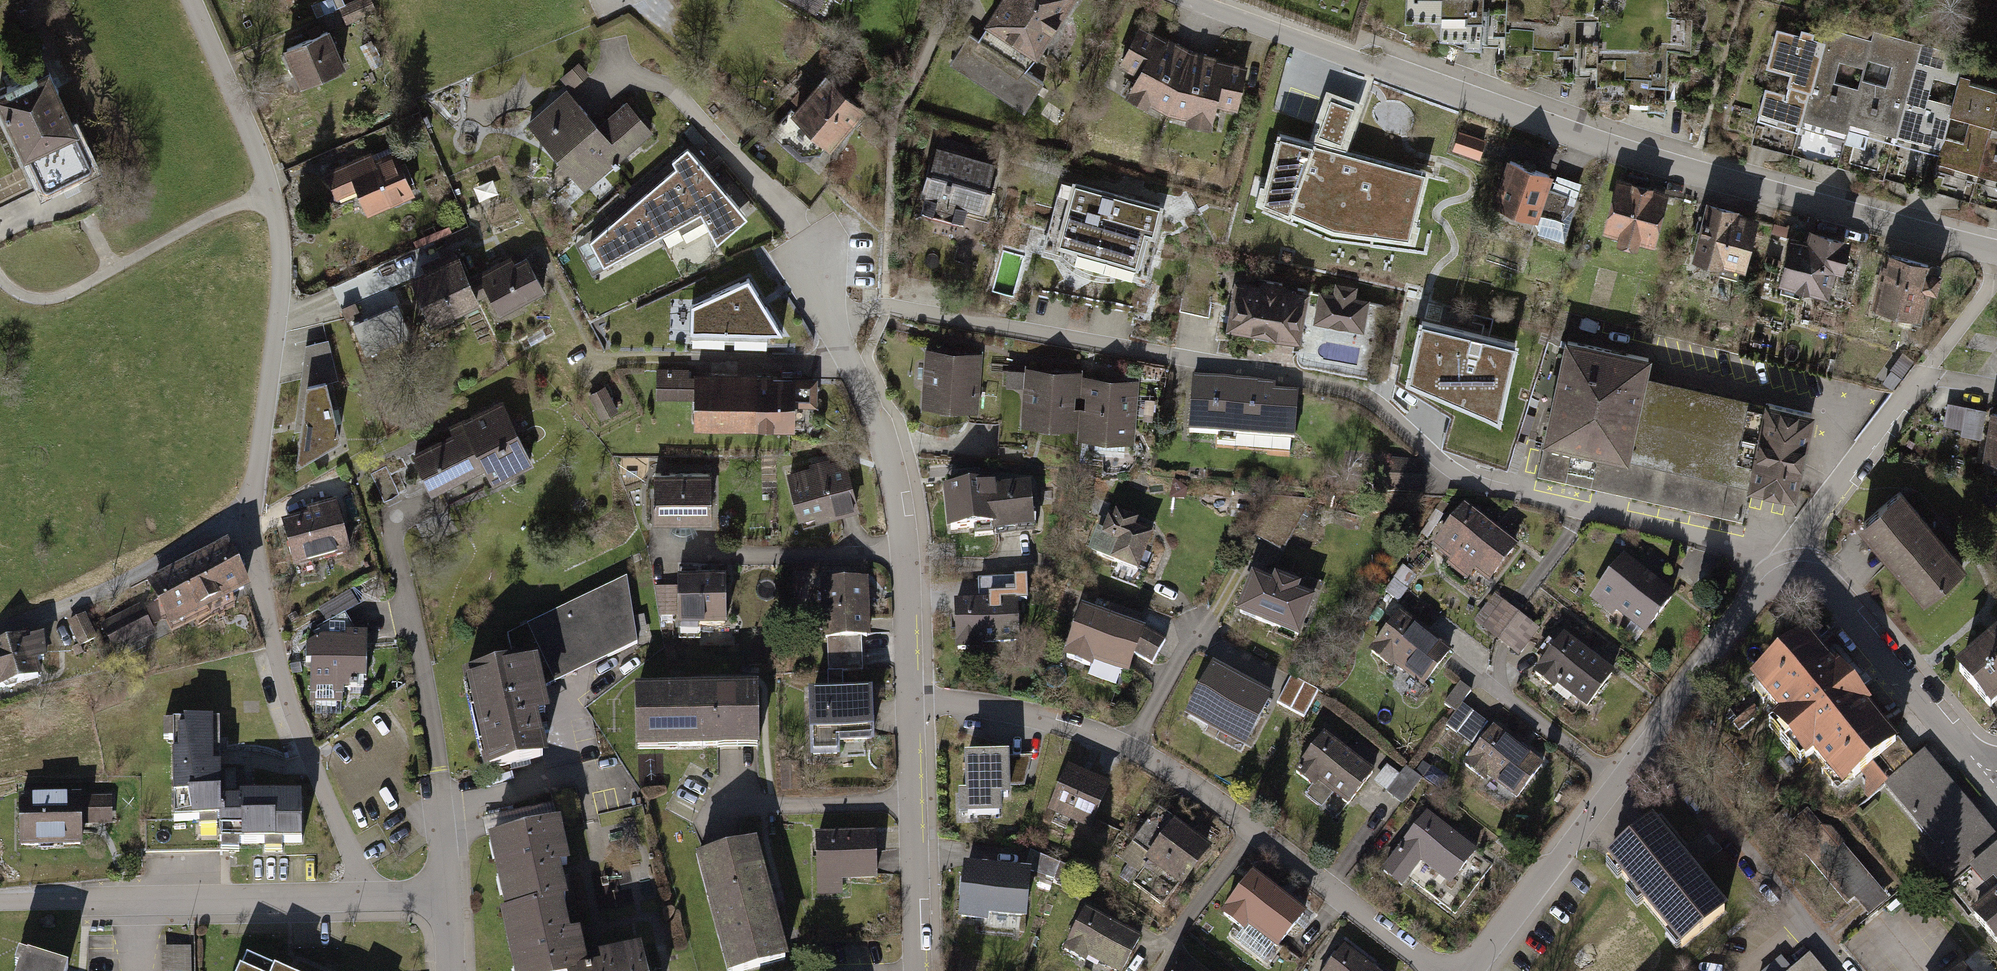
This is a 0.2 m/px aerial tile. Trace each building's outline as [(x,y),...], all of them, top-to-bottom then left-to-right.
[(342,5),(349,20),(377,8),(374,0),(354,0),(342,5)] [(820,13),(827,0),(797,0),(820,13)] [(981,18),(989,24),(978,41),(965,41),(949,62),(1026,112),(1045,84),(1027,72),(1039,55),(1033,53),(1071,0),(994,0),(981,18)] [(1405,14),(1451,15),(1451,0),(1405,0),(1405,14)] [(1451,15),(1451,42),(1487,42),(1488,0),(1451,0),(1451,15)] [(1548,0),(1504,0),(1503,27),(1548,27),(1548,0)] [(1548,27),(1548,46),(1576,46),(1577,19),(1599,20),(1599,0),(1548,0),(1548,27)] [(1642,54),(1668,54),(1690,55),(1691,0),(1643,0),(1642,54)] [(1167,112),(1190,50),(1137,25),(1117,68),(1133,76),(1125,92),(1130,94),(1128,100),(1150,111),(1152,105),(1167,112)] [(325,27),(282,47),(300,86),(343,67),(325,27)] [(1825,41),(1776,28),(1767,63),(1793,70),(1785,98),(1765,93),(1759,114),(1801,126),(1825,41)] [(1825,41),(1801,126),(1848,139),(1850,131),(1875,43),(1829,30),(1825,41)] [(1875,43),(1850,131),(1895,143),(1923,43),(1878,31),(1875,43)] [(1923,43),(1895,143),(1940,156),(1962,79),(1968,56),(1923,43)] [(1247,66),(1190,50),(1167,112),(1174,113),(1171,124),(1209,136),(1216,111),(1232,116),(1247,66)] [(826,73),(788,111),(825,147),(863,109),(826,73)] [(1996,106),(1996,88),(1962,79),(1940,156),(1935,170),(1980,180),(1996,106)] [(568,83),(525,124),(582,182),(648,118),(620,89),(597,112),(568,83)] [(0,107),(0,134),(19,177),(71,154),(42,88),(0,107)] [(1276,131),(1256,201),(1329,230),(1412,240),(1427,169),(1344,146),(1360,102),(1325,89),(1307,137),(1276,131)] [(1980,180),(1996,184),(1996,106),(1980,180)] [(1454,148),(1481,157),(1487,140),(1460,131),(1454,148)] [(999,161),(934,142),(918,194),(926,196),(921,212),(960,224),(964,210),(983,215),(999,161)] [(397,143),(323,175),(335,202),(357,193),(364,209),(415,186),(397,143)] [(672,169),(665,174),(698,227),(713,250),(750,217),(685,144),(664,160),(672,169)] [(1549,173),(1505,158),(1490,202),(1533,217),(1549,173)] [(633,194),(663,249),(698,227),(665,174),(633,194)] [(1667,191),(1616,177),(1599,228),(1619,235),(1616,241),(1653,250),(1667,191)] [(1164,206),(1060,181),(1045,243),(1149,268),(1164,206)] [(633,194),(585,234),(611,279),(663,249),(633,194)] [(1759,212),(1702,197),(1687,253),(1743,269),(1759,212)] [(1806,239),(1788,234),(1775,282),(1826,295),(1833,267),(1844,269),(1848,254),(1830,250),(1835,233),(1809,226),(1806,239)] [(478,274),(498,312),(544,288),(524,251),(478,274)] [(1942,267),(1886,253),(1872,308),(1920,318),(1928,289),(1936,291),(1942,267)] [(460,257),(409,278),(425,318),(477,297),(460,257)] [(746,274),(686,305),(683,339),(789,342),(746,274)] [(1310,291),(1231,277),(1220,327),(1300,343),(1310,291)] [(1334,293),(1318,290),(1313,322),(1362,330),(1367,300),(1355,298),(1357,286),(1336,283),(1334,293)] [(400,304),(354,323),(368,358),(414,339),(400,304)] [(1516,341),(1418,319),(1403,380),(1498,422),(1516,341)] [(1650,356),(1560,336),(1529,475),(1741,523),(1749,488),(1796,499),(1815,413),(1646,375),(1650,356)] [(329,340),(307,345),(292,464),(338,438),(324,384),(341,378),(329,340)] [(981,356),(923,350),(918,406),(976,412),(981,356)] [(688,425),(790,424),(790,368),(687,369),(688,425)] [(1084,372),(1024,368),(1020,426),(1080,430),(1083,379),(1084,372)] [(1273,383),(1189,377),(1186,437),(1294,444),(1298,395),(1272,394),(1273,383)] [(1083,379),(1080,430),(1079,441),(1134,445),(1138,382),(1083,379)] [(450,506),(536,461),(501,396),(416,440),(450,506)] [(1951,401),(1945,428),(1984,436),(1989,409),(1951,401)] [(1990,409),(1982,454),(1996,456),(1996,411),(1990,409)] [(846,456),(781,476),(795,521),(860,502),(846,456)] [(653,526),(711,525),(711,474),(652,475),(653,526)] [(1030,484),(943,490),(947,539),(1034,532),(1030,484)] [(1905,486),(1857,525),(1920,603),(1969,564),(1905,486)] [(295,569),(349,554),(333,497),(279,513),(295,569)] [(1465,509),(1434,548),(1487,589),(1517,549),(1465,509)] [(1143,523),(1104,512),(1089,560),(1110,567),(1107,578),(1144,590),(1159,540),(1139,534),(1143,523)] [(204,610),(244,592),(222,545),(182,564),(204,610)] [(1675,600),(1624,561),(1594,599),(1645,639),(1675,600)] [(164,629),(204,610),(182,564),(142,582),(164,629)] [(823,632),(868,631),(867,576),(822,577),(823,632)] [(1251,578),(1236,617),(1299,641),(1315,599),(1299,593),(1301,587),(1274,577),(1271,585),(1251,578)] [(626,579),(507,635),(515,669),(534,665),(540,689),(637,645),(626,579)] [(681,630),(725,629),(724,583),(680,584),(681,630)] [(351,587),(320,606),(331,624),(362,604),(351,587)] [(1496,595),(1474,622),(1518,657),(1540,630),(1496,595)] [(954,603),(955,656),(985,656),(985,642),(1018,641),(1018,602),(954,603)] [(115,654),(153,634),(138,606),(100,625),(115,654)] [(1401,614),(1370,654),(1421,694),(1453,654),(1401,614)] [(1078,615),(1056,671),(1077,679),(1082,668),(1120,683),(1129,662),(1145,669),(1155,645),(1078,615)] [(310,702),(365,703),(366,626),(311,626),(310,702)] [(1954,668),(1988,710),(1996,703),(1996,632),(1954,668)] [(0,642),(0,689),(38,679),(34,663),(43,661),(36,633),(0,642)] [(1892,744),(1804,634),(1745,681),(1833,791),(1892,744)] [(1614,675),(1560,637),(1534,675),(1588,712),(1614,675)] [(465,679),(485,773),(542,761),(534,723),(546,720),(540,689),(534,665),(515,669),(465,679)] [(1213,667),(1183,720),(1240,751),(1269,698),(1213,667)] [(638,752),(757,752),(757,688),(638,687),(638,752)] [(807,694),(808,758),(872,757),(870,693),(807,694)] [(213,725),(166,726),(167,820),(215,819),(215,798),(213,725)] [(1496,728),(1467,766),(1515,803),(1544,765),(1496,728)] [(1323,736),(1291,775),(1309,789),(1316,779),(1349,804),(1374,768),(1323,736)] [(1932,743),(1884,782),(1934,843),(1923,853),(1996,943),(1996,821),(1932,743)] [(956,796),(957,822),(1000,820),(1000,803),(1009,802),(1007,756),(962,758),(963,796),(956,796)] [(1013,786),(1030,785),(1029,757),(1012,758),(1013,786)] [(1068,765),(1047,813),(1091,832),(1111,783),(1068,765)] [(1406,801),(1416,780),(1401,773),(1391,794),(1406,801)] [(16,847),(78,844),(76,795),(13,798),(16,847)] [(215,798),(215,819),(215,844),(301,844),(301,798),(215,798)] [(481,823),(501,914),(561,901),(554,868),(565,866),(552,808),(481,823)] [(1155,811),(1127,855),(1178,892),(1211,848),(1155,811)] [(1888,905),(1808,813),(1782,831),(1845,914),(1855,905),(1867,920),(1888,905)] [(1424,814),(1373,877),(1396,895),(1413,874),(1442,898),(1476,856),(1424,814)] [(1725,916),(1649,822),(1602,860),(1678,954),(1725,916)] [(872,829),(811,837),(818,887),(879,879),(872,829)] [(723,970),(746,970),(789,960),(758,838),(693,854),(723,970)] [(960,867),(954,927),(1024,933),(1030,873),(960,867)] [(1249,879),(1212,928),(1232,943),(1243,927),(1274,950),(1300,916),(1249,879)] [(578,931),(568,933),(561,901),(501,914),(492,916),(504,970),(586,970),(578,931)] [(1057,962),(1073,970),(1080,970),(1086,960),(1107,970),(1116,970),(1135,935),(1086,909),(1057,962)] [(164,970),(195,970),(195,943),(164,943),(164,970)] [(641,947),(594,957),(597,969),(592,970),(646,970),(641,947)] [(1325,970),(1373,970),(1342,948),(1325,970)] [(59,970),(13,957),(9,970),(58,970),(59,970)] [(1808,957),(1791,970),(1820,970),(1808,957)] [(235,970),(268,970),(240,959),(235,970)] [(1177,970),(1198,970),(1183,961),(1177,970)]
